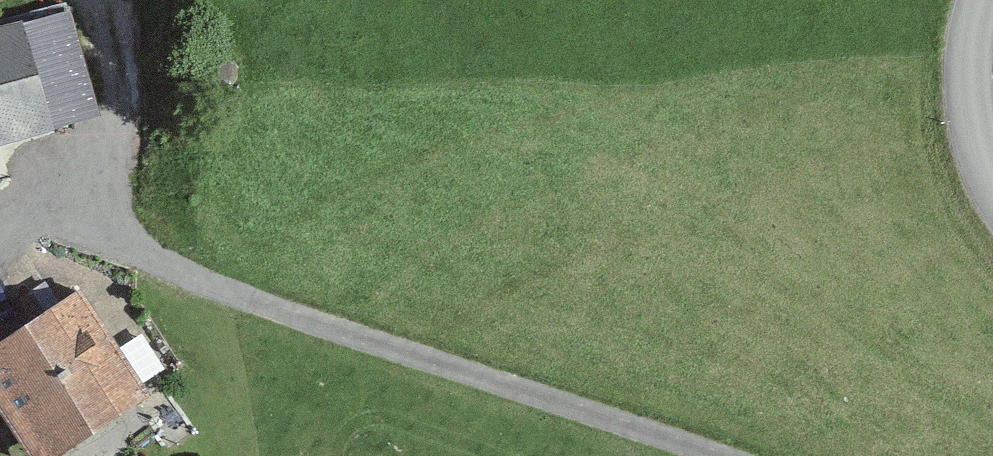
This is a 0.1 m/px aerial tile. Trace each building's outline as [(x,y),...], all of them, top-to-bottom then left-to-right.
[(45,133),(13,25),(0,29),(0,146),(45,133)] [(135,394),(65,291),(0,335),(0,445),(7,455),(44,455),(135,394)]
